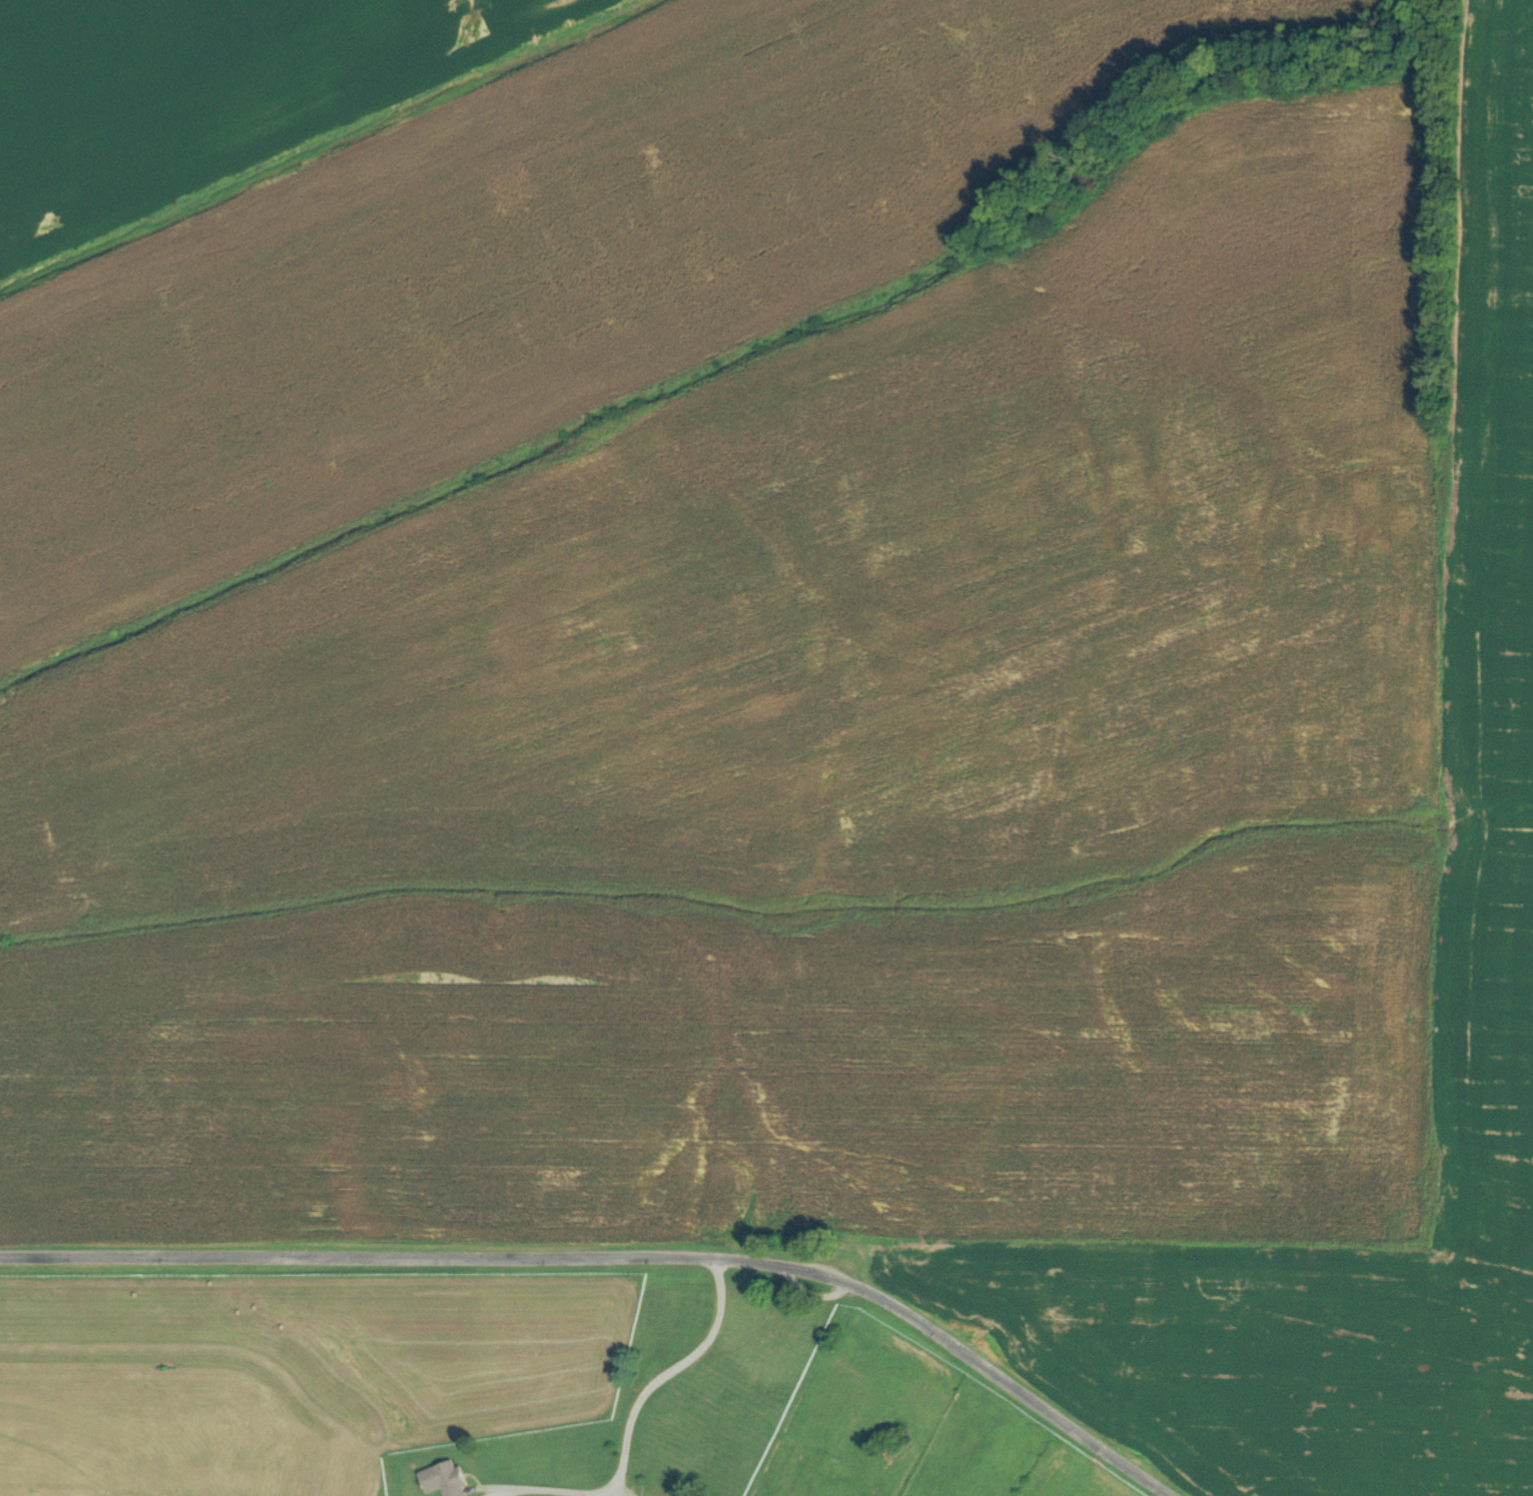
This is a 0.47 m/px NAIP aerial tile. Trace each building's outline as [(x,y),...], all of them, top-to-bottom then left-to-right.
[(442,1495),(466,1495),(455,1460),(416,1472),(423,1494),(440,1489),(442,1495)]
